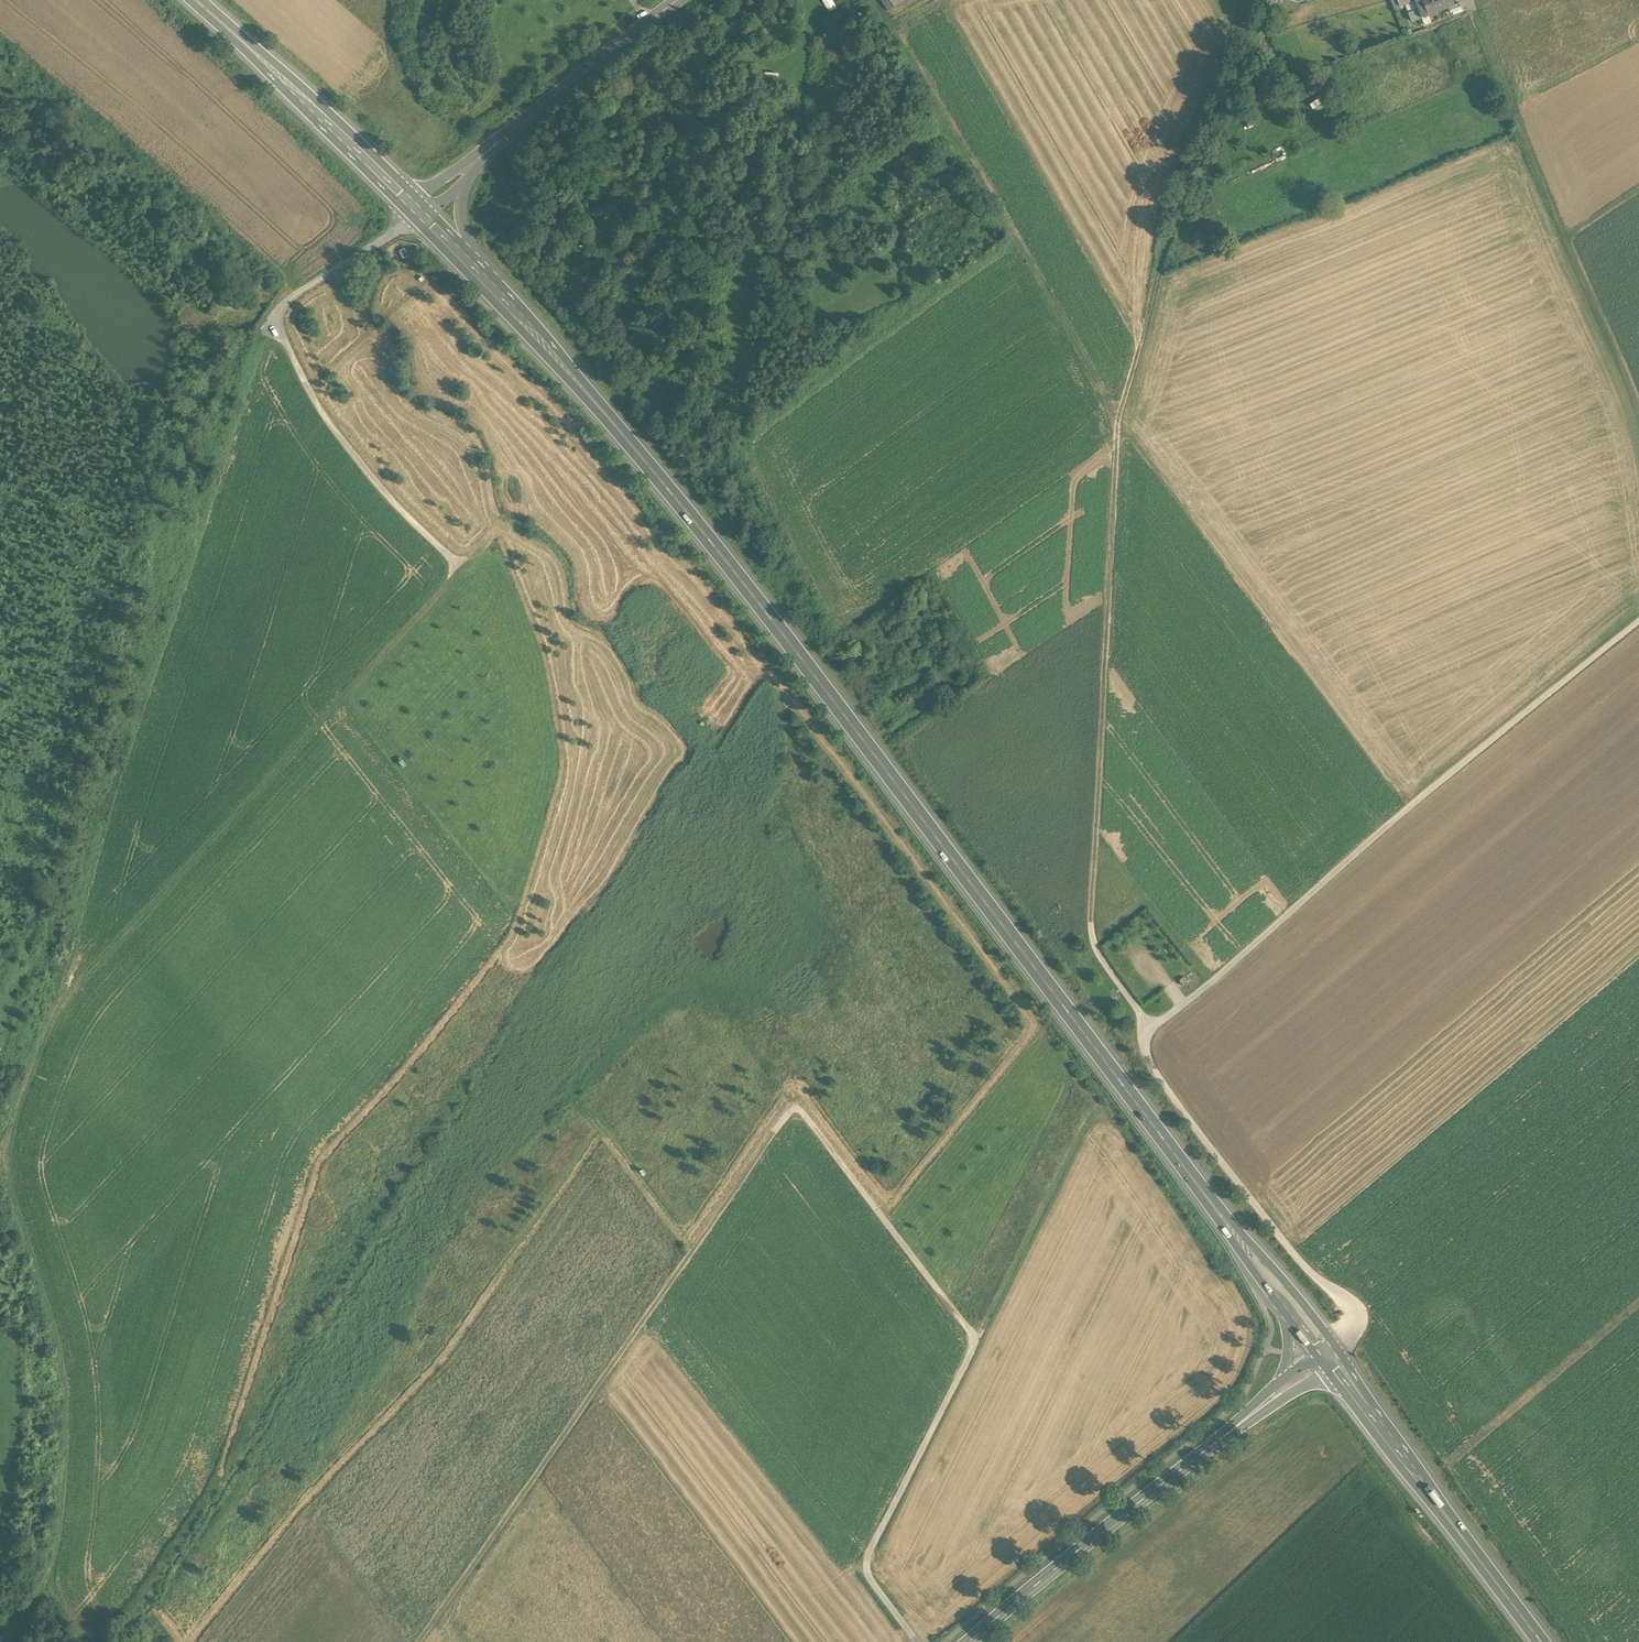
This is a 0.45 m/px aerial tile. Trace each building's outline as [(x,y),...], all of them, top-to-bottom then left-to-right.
[(1415,1),(1415,0),(1393,0),(1391,1),(1395,12),(1400,10),(1399,7),(1415,1)] [(1423,0),(1418,0),(1415,1),(1418,9),(1408,14),(1411,22),(1428,15),(1423,0)] [(1428,15),(1448,8),(1454,5),(1452,0),(1423,0),(1428,15)] [(1454,5),(1448,8),(1450,14),(1461,9),(1459,3),(1454,5)] [(1184,977),(1179,980),(1184,986),(1188,983),(1184,977)]
